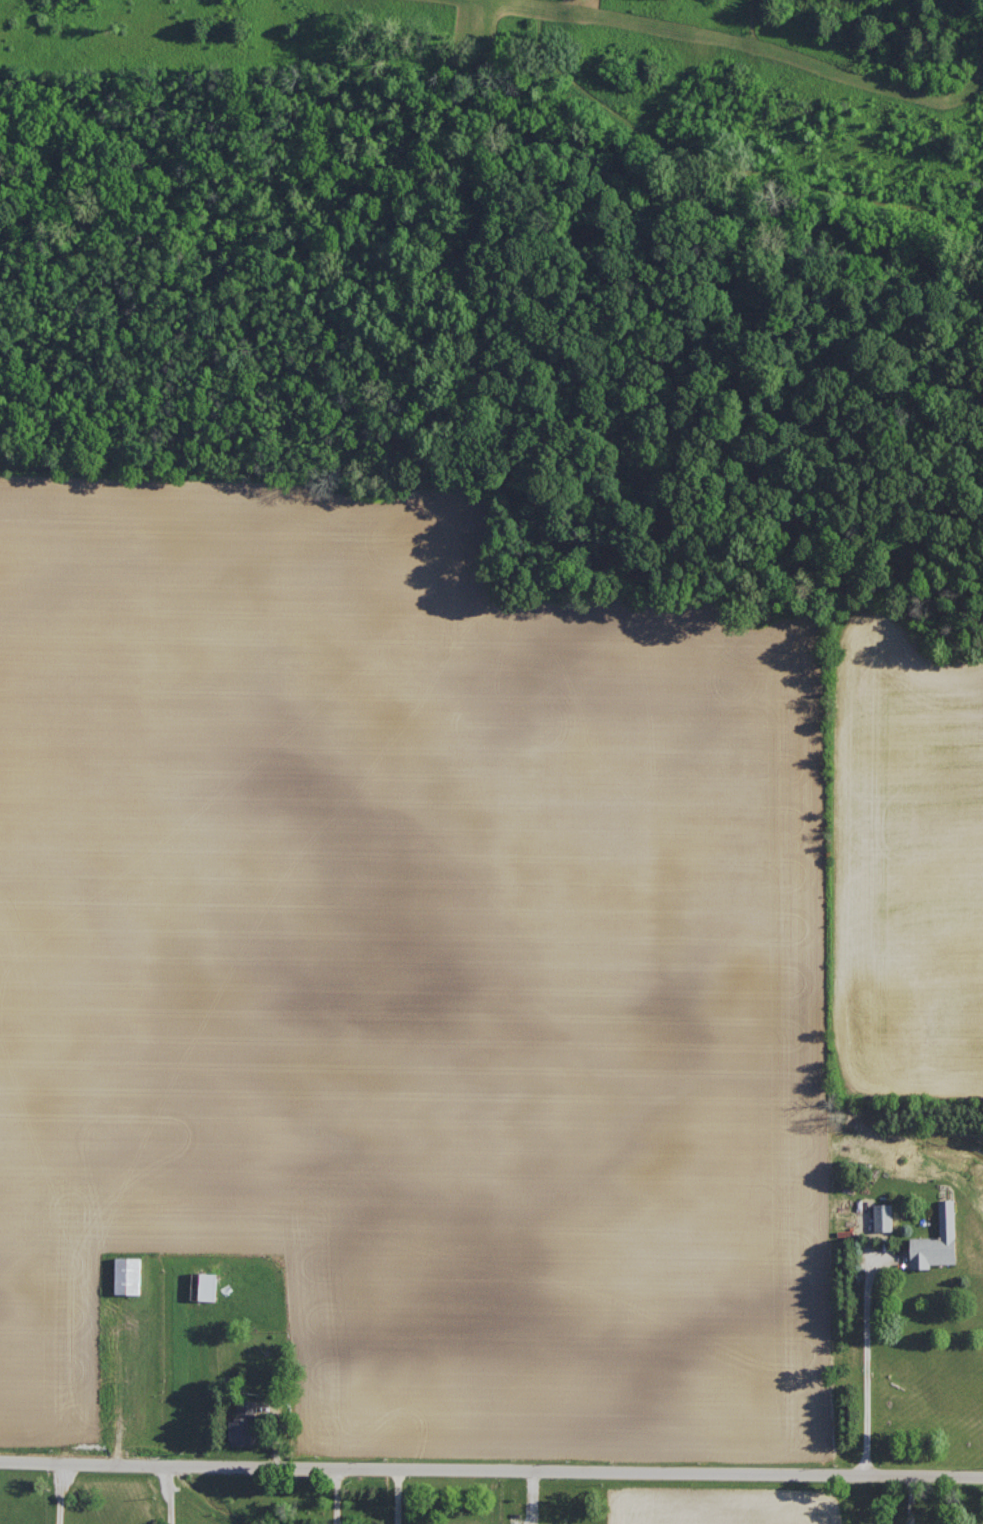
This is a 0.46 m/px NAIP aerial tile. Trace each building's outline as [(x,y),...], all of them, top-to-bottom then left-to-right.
[(911,1236),(912,1268),(931,1267),(931,1263),(957,1263),(956,1198),(940,1198),(940,1236),(911,1236)] [(893,1202),(875,1203),(875,1230),(894,1230),(893,1202)] [(141,1293),(141,1256),(116,1256),(116,1293),(141,1293)] [(218,1272),(192,1271),(191,1299),(217,1300),(218,1272)] [(255,1399),(238,1399),(237,1419),(231,1419),(230,1443),(253,1444),(255,1399)]
